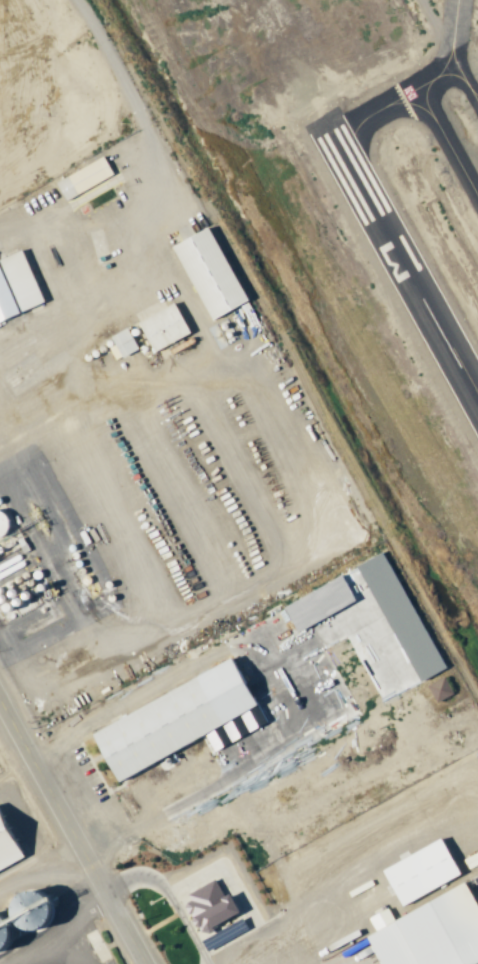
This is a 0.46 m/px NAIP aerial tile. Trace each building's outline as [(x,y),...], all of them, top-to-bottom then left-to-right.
[(67,201),(115,174),(105,156),(57,182),(67,201)] [(176,245),(213,320),(251,301),(213,226),(176,245)] [(46,303),(26,250),(0,260),(0,321),(46,303)] [(194,332),(177,302),(141,322),(157,352),(194,332)] [(124,357),(142,348),(131,327),(113,336),(124,357)] [(264,709),(241,660),(97,728),(120,777),(264,709)] [(429,686),(438,703),(455,693),(447,677),(429,686)] [(7,808),(0,811),(0,876),(32,861),(7,808)] [(464,876),(447,839),(386,868),(404,905),(464,876)] [(245,914),(235,894),(227,898),(219,881),(185,898),(204,935),(245,914)] [(473,882),(396,919),(391,908),(372,918),(378,932),(371,935),(385,963),(477,963),(477,893),(473,882)]
